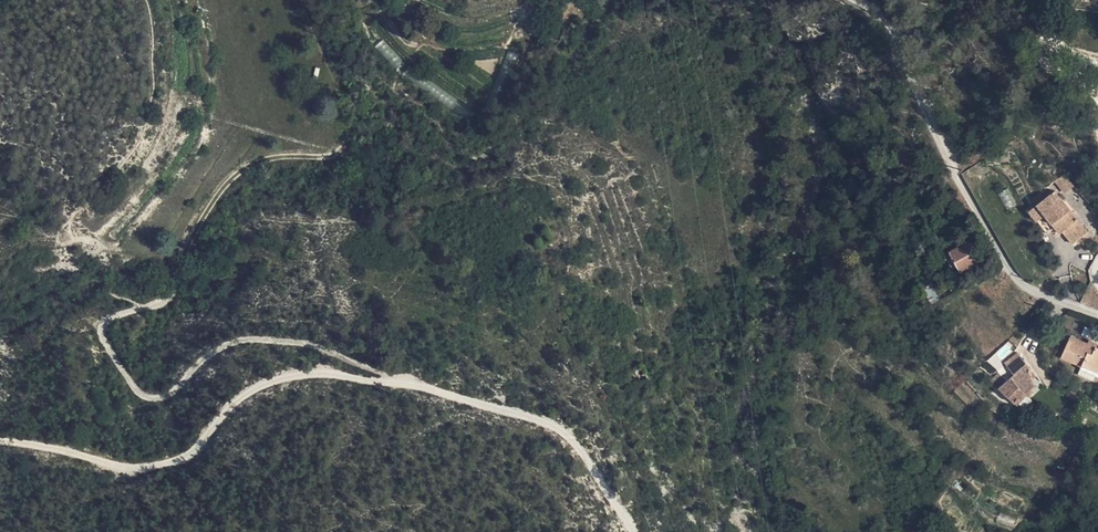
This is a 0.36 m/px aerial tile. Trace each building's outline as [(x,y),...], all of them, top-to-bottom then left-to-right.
[(384,39),(376,45),(392,66),(400,60),(384,39)] [(1074,184),(1080,178),(1072,168),(1065,173),(1074,184)] [(1063,187),(1041,204),(1050,215),(1046,219),(1056,232),(1064,225),(1070,232),(1072,230),(1081,241),(1096,229),(1063,187)] [(1050,215),(1041,204),(1036,208),(1046,219),(1050,215)] [(546,238),(536,245),(543,255),(552,247),(546,238)] [(958,252),(959,253),(970,266),(974,271),(990,257),(974,238),(958,252)] [(970,266),(959,253),(955,257),(965,269),(970,266)] [(1095,337),(1076,331),(1068,354),(1091,362),(1092,360),(1097,362),(1097,342),(1094,341),(1095,337)] [(1019,375),(1031,363),(1022,354),(1010,366),(1019,375)] [(1015,397),(1022,404),(1023,405),(1037,393),(1043,387),(1039,382),(1045,374),(1032,362),(1031,363),(1019,375),(1028,385),(1015,397)] [(654,384),(647,375),(632,385),(639,395),(654,384)] [(1004,389),(1015,397),(1028,385),(1019,375),(1004,389)]
